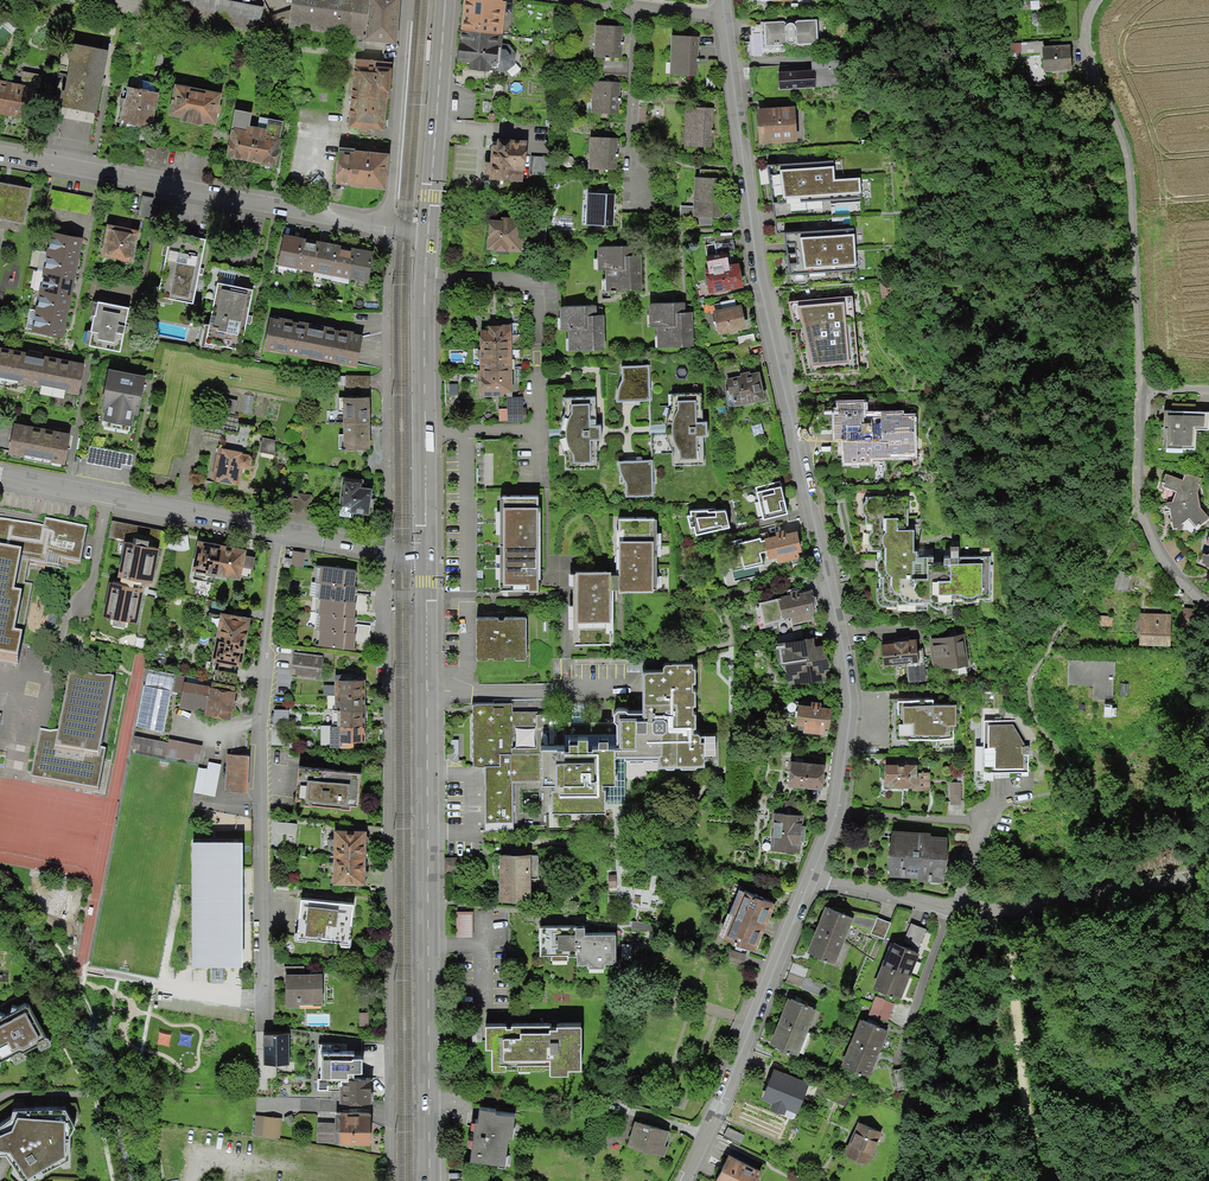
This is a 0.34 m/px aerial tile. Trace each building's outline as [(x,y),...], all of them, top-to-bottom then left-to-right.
[(141,14),(142,10),(144,0),(65,0),(141,14)] [(236,0),(144,0),(142,10),(259,32),(264,5),(236,0)] [(396,44),(401,0),(292,0),(288,30),(352,38),(352,50),(384,50),(384,41),(396,44)] [(497,73),(505,1),(498,0),(466,0),(458,67),(497,73)] [(781,23),(764,24),(766,48),(782,47),(786,42),(791,45),(795,43),(800,47),(819,46),(819,20),(799,21),(795,25),(791,23),(787,26),(781,23)] [(624,28),(597,27),(595,57),(622,58),(624,28)] [(700,40),(672,38),(671,75),(700,77),(700,62),(717,63),(715,37),(700,40)] [(1074,69),(1072,44),(1048,46),(1047,40),(1022,42),(1018,49),(1047,47),(1049,71),(1074,69)] [(97,114),(108,49),(74,43),(72,52),(69,51),(67,58),(71,59),(65,90),(62,89),(61,96),(64,97),(62,107),(97,114)] [(814,70),(801,71),(802,87),(855,83),(853,58),(813,61),(814,70)] [(352,128),(388,131),(391,97),(394,64),(357,60),(352,128)] [(49,81),(24,75),(14,118),(40,124),(49,81)] [(21,84),(0,80),(0,114),(13,117),(21,84)] [(620,82),(594,81),(592,113),(618,114),(620,82)] [(223,92),(175,83),(168,118),(216,127),(223,92)] [(159,92),(127,86),(120,121),(153,128),(159,92)] [(714,108),(687,106),(684,145),(712,147),(714,108)] [(794,107),(758,110),(761,145),(798,141),(794,107)] [(251,161),(257,126),(251,125),(253,112),(236,108),(226,157),(251,161)] [(267,128),(258,127),(252,162),(279,167),(286,121),(269,118),(267,128)] [(617,139),(591,137),(589,168),(616,170),(617,139)] [(486,159),(484,180),(525,183),(529,140),(494,139),(493,158),(486,159)] [(171,148),(158,145),(154,165),(167,168),(171,148)] [(156,150),(147,148),(143,164),(153,166),(156,150)] [(345,185),(386,188),(389,154),(342,149),(337,185),(345,185)] [(777,170),(785,203),(886,194),(887,178),(854,182),(855,164),(777,170)] [(702,170),(701,177),(696,177),(695,207),(681,206),(680,218),(699,219),(698,227),(713,228),(713,219),(722,220),(725,172),(702,170)] [(0,182),(0,220),(25,225),(31,188),(0,182)] [(51,189),(48,207),(88,214),(92,196),(51,189)] [(615,195),(588,194),(587,224),(614,225),(615,195)] [(490,248),(522,250),(524,220),(493,216),(490,248)] [(140,230),(107,223),(100,258),(133,265),(140,230)] [(207,239),(169,231),(154,302),(173,306),(173,302),(195,306),(207,239)] [(84,238),(52,232),(31,330),(63,337),(84,238)] [(797,238),(805,279),(875,272),(876,232),(797,238)] [(719,255),(709,257),(711,268),(707,269),(714,294),(746,287),(739,254),(736,255),(733,235),(715,234),(719,255)] [(367,283),(372,251),(285,235),(279,267),(367,283)] [(632,247),(597,247),(597,270),(607,270),(607,290),(647,289),(646,255),(632,255),(632,247)] [(255,290),(217,282),(208,325),(206,324),(201,347),(211,349),(212,345),(243,351),(255,290)] [(853,297),(788,302),(805,375),(858,370),(853,297)] [(130,308),(98,301),(95,315),(94,315),(90,332),(92,332),(88,347),(121,354),(130,308)] [(687,303),(651,304),(651,328),(658,327),(658,348),(695,347),(694,311),(687,311),(687,303)] [(597,304),(561,306),(562,329),(569,328),(570,349),(606,347),(605,314),(597,315),(597,304)] [(742,304),(715,311),(721,336),(748,329),(742,304)] [(264,350),(356,368),(363,332),(271,315),(264,350)] [(481,326),(482,395),(504,395),(506,423),(526,422),(524,397),(517,396),(513,325),(481,326)] [(736,360),(718,364),(720,375),(725,374),(732,406),(764,399),(757,363),(763,362),(760,345),(734,350),(736,360)] [(0,346),(0,381),(82,396),(87,362),(0,346)] [(147,374),(109,366),(98,417),(136,426),(147,374)] [(650,366),(623,366),(622,382),(621,386),(619,390),(618,394),(617,398),(617,402),(651,400),(650,366)] [(346,398),(370,398),(370,376),(346,376),(346,398)] [(346,398),(343,398),(343,450),(370,450),(370,398),(346,398)] [(695,402),(679,402),(679,409),(676,415),(674,423),(674,432),(678,444),(681,449),(681,459),(697,458),(697,434),(705,434),(705,424),(696,424),(695,402)] [(864,402),(835,402),(835,436),(846,436),(845,460),(887,460),(887,454),(914,454),(915,412),(881,412),(881,416),(864,416),(864,402)] [(590,403),(573,403),(573,411),(571,415),(569,422),(567,429),(567,435),(567,441),(570,446),(572,450),(575,453),(575,461),(592,461),(592,438),(601,438),(601,426),(591,426),(590,403)] [(1165,412),(1163,453),(1196,455),(1198,430),(1208,430),(1208,414),(1165,412)] [(71,432),(14,421),(8,454),(64,465),(71,432)] [(256,455),(222,448),(215,484),(248,490),(256,455)] [(653,496),(652,461),(620,461),(620,466),(620,471),(623,476),(625,481),(627,482),(628,497),(653,496)] [(1186,474),(1183,479),(1167,474),(1163,486),(1176,490),(1175,501),(1168,502),(1175,530),(1184,530),(1183,522),(1191,517),(1200,527),(1208,522),(1208,514),(1201,507),(1198,493),(1200,479),(1186,474)] [(343,514),(370,516),(376,484),(347,480),(343,514)] [(782,480),(757,486),(765,517),(790,511),(782,480)] [(504,494),(505,588),(541,587),(540,495),(504,494)] [(870,497),(864,505),(881,520),(881,606),(930,609),(930,600),(991,600),(991,557),(960,557),(960,544),(952,545),(951,557),(916,556),(916,530),(922,530),(923,521),(909,519),(909,498),(870,497)] [(709,508),(691,510),(692,515),(688,515),(691,528),(695,526),(697,535),(731,526),(728,509),(708,510),(709,508)] [(621,569),(576,572),(575,641),(614,643),(614,590),(655,589),(653,518),(621,519),(621,569)] [(0,523),(0,558),(47,568),(48,560),(82,567),(88,530),(45,522),(43,531),(0,523)] [(762,536),(739,542),(745,565),(761,560),(758,551),(769,549),(771,555),(779,553),(782,562),(796,558),(794,552),(804,549),(798,530),(787,533),(786,529),(775,532),(776,535),(763,539),(762,536)] [(248,547),(197,538),(191,573),(242,582),(248,547)] [(159,546),(124,540),(118,576),(153,582),(159,546)] [(0,558),(0,664),(18,668),(22,642),(15,641),(23,602),(15,600),(22,563),(0,558)] [(356,572),(320,567),(318,584),(320,584),(318,599),(320,600),(319,614),(320,614),(318,630),(320,630),(318,647),(354,652),(356,633),(354,633),(356,618),(354,617),(356,603),(354,603),(356,588),(354,587),(356,572)] [(1134,574),(1116,569),(1110,589),(1128,594),(1134,574)] [(145,587),(109,580),(103,615),(138,621),(145,587)] [(812,589),(780,596),(785,617),(791,616),(794,625),(814,621),(812,611),(817,610),(812,589)] [(1206,608),(1189,606),(1186,633),(1203,634),(1206,608)] [(252,616),(221,610),(211,661),(243,667),(252,616)] [(1177,613),(1141,612),(1140,645),(1176,647),(1177,613)] [(1114,615),(1097,613),(1095,627),(1113,629),(1114,615)] [(529,617),(477,617),(478,662),(530,661),(529,617)] [(963,632),(929,639),(933,662),(957,668),(970,666),(963,632)] [(815,634),(776,640),(779,656),(790,670),(788,683),(826,677),(825,669),(830,669),(825,641),(816,643),(815,634)] [(919,640),(883,645),(886,667),(908,664),(910,683),(924,681),(919,640)] [(294,652),(291,674),(320,678),(323,656),(294,652)] [(1112,661),(1070,660),(1070,684),(1095,685),(1095,704),(1112,704),(1112,661)] [(484,766),(485,830),(515,830),(514,784),(553,784),(553,809),(625,807),(623,764),(704,765),(704,733),(697,731),(694,666),(645,671),(642,711),(619,712),(618,741),(548,745),(548,713),(512,716),(512,704),(473,704),(473,765),(484,766)] [(178,675),(149,670),(137,734),(166,740),(178,675)] [(114,685),(69,676),(54,755),(99,763),(114,685)] [(236,690),(184,680),(178,712),(231,723),(236,690)] [(366,681),(335,680),(335,710),(333,710),(333,727),(330,727),(330,748),(353,748),(353,743),(365,743),(366,681)] [(934,699),(899,699),(899,735),(947,734),(947,724),(956,724),(956,703),(934,704),(934,699)] [(812,705),(800,704),(797,729),(827,733),(831,708),(822,707),(822,702),(812,701),(812,705)] [(273,708),(273,724),(290,724),(290,709),(273,708)] [(1013,721),(987,721),(986,771),(1029,771),(1029,748),(1013,721)] [(52,756),(56,737),(40,734),(31,782),(98,795),(106,756),(102,755),(100,766),(52,756)] [(168,742),(137,736),(134,748),(198,759),(201,746),(169,739),(168,742)] [(284,739),(283,747),(295,749),(296,741),(284,739)] [(249,755),(227,753),(224,791),(247,793),(249,755)] [(828,763),(792,759),(789,784),(825,788),(828,763)] [(198,766),(193,794),(217,798),(222,765),(208,762),(206,768),(198,766)] [(919,764),(885,764),(885,787),(912,787),(912,790),(930,790),(930,771),(919,771),(919,764)] [(297,801),(357,805),(361,771),(300,767),(297,801)] [(965,782),(950,782),(949,804),(964,805),(965,782)] [(785,813),(775,812),(772,853),(798,855),(802,802),(785,801),(785,813)] [(278,822),(275,843),(297,846),(300,825),(278,822)] [(933,833),(894,829),(890,875),(945,879),(948,837),(933,836),(933,833)] [(366,830),(334,830),(334,885),(365,885),(366,830)] [(242,842),(192,842),(193,967),(243,967),(242,842)] [(285,854),(283,865),(292,866),(294,856),(285,854)] [(531,855),(499,855),(500,901),(531,901),(531,855)] [(617,875),(609,874),(608,889),(617,889),(617,875)] [(776,902),(741,890),(722,941),(758,953),(776,902)] [(354,903),(301,898),(297,937),(350,943),(354,903)] [(853,917),(825,908),(817,930),(845,940),(851,926),(884,940),(890,923),(876,917),(875,920),(853,917)] [(457,912),(457,939),(473,939),(473,912),(457,912)] [(925,929),(910,924),(904,942),(919,947),(925,929)] [(616,935),(584,935),(584,928),(540,928),(540,956),(576,956),(576,965),(616,965),(616,935)] [(845,942),(816,931),(808,953),(836,964),(845,942)] [(920,953),(892,943),(874,989),(902,1000),(920,953)] [(828,976),(794,963),(786,983),(820,997),(828,976)] [(323,974),(285,975),(286,1007),(323,1006),(323,974)] [(894,1005),(874,998),(868,1014),(889,1021),(894,1005)] [(817,1011),(790,1000),(771,1044),(798,1055),(817,1011)] [(0,1067),(0,1063),(12,1059),(14,1064),(17,1065),(25,1060),(25,1058),(23,1054),(38,1047),(40,1050),(41,1052),(50,1046),(50,1045),(48,1039),(45,1039),(27,1003),(0,1017),(0,1067)] [(368,1012),(359,1012),(359,1027),(369,1027),(368,1012)] [(888,1029),(862,1018),(843,1065),(869,1075),(888,1029)] [(581,1023),(486,1024),(487,1047),(494,1047),(494,1070),(549,1070),(549,1074),(570,1074),(570,1067),(581,1066),(581,1023)] [(289,1033),(264,1033),(264,1065),(289,1065),(289,1033)] [(354,1056),(322,1055),(321,1079),(318,1079),(318,1091),(339,1091),(339,1086),(341,1086),(341,1081),(354,1081),(354,1075),(362,1075),(363,1060),(354,1060),(354,1056)] [(795,1079),(769,1070),(760,1097),(785,1105),(795,1079)] [(371,1081),(354,1081),(341,1081),(341,1086),(339,1086),(339,1091),(339,1105),(371,1105),(371,1081)] [(73,1106),(14,1109),(0,1122),(0,1157),(6,1157),(20,1180),(35,1180),(60,1167),(63,1170),(72,1169),(72,1137),(78,1121),(73,1106)] [(518,1115),(482,1107),(472,1160),(506,1168),(518,1115)] [(371,1115),(340,1114),(339,1145),(370,1146),(371,1115)] [(279,1138),(282,1118),(256,1115),(255,1121),(247,1120),(246,1135),(279,1138)] [(670,1130),(636,1120),(629,1146),(663,1156),(670,1130)] [(334,1122),(317,1122),(317,1143),(334,1143),(334,1122)] [(881,1132),(857,1123),(845,1155),(868,1164),(881,1132)] [(746,1136),(728,1128),(724,1137),(742,1145),(746,1136)] [(729,1155),(717,1180),(759,1180),(763,1171),(729,1155)]
